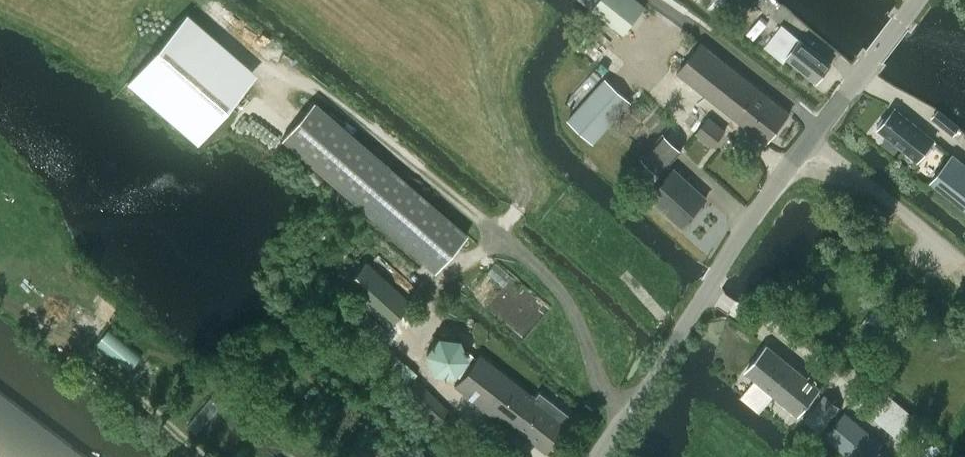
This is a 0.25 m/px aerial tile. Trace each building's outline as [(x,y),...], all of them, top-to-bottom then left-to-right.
[(592,9),(623,34),(645,6),(638,0),(598,0),(592,9)] [(186,12),(126,82),(196,142),(256,73),(186,12)] [(765,46),(785,61),(787,58),(816,82),(831,64),(782,25),(765,46)] [(678,72),(766,142),(790,113),(702,43),(678,72)] [(606,78),(568,120),(593,143),(631,101),(606,78)] [(281,139),(351,200),(434,273),(437,270),(468,234),(391,167),(313,100),(281,139)] [(896,109),(880,129),(887,135),(881,142),(894,153),(900,146),(918,161),(934,141),(896,109)] [(950,134),(956,127),(936,110),(930,117),(950,134)] [(696,133),(712,146),(725,130),(709,117),(696,133)] [(661,182),(649,194),(682,224),(706,197),(673,168),(672,169),(667,165),(681,149),(664,133),(642,157),(661,174),(658,178),(661,182)] [(932,181),(964,208),(964,165),(953,155),(932,181)] [(410,303),(368,265),(346,288),(388,327),(410,303)] [(361,306),(345,323),(350,328),(347,332),(371,354),(390,333),(361,306)] [(460,339),(438,336),(426,352),(432,372),(454,375),(466,358),(460,339)] [(767,345),(733,387),(757,407),(770,390),(799,414),(821,389),(767,345)] [(479,353),(454,385),(511,429),(515,427),(544,451),(565,425),(561,422),(567,415),(538,392),(534,396),(479,353)] [(389,379),(450,435),(463,422),(414,377),(417,374),(405,362),(389,379)] [(900,439),(916,420),(873,384),(858,403),(900,439)] [(0,393),(0,456),(85,456),(0,393)] [(826,394),(805,418),(821,432),(842,408),(826,394)] [(211,398),(187,425),(196,433),(220,406),(211,398)] [(824,437),(848,456),(872,456),(882,444),(844,413),(824,437)]
